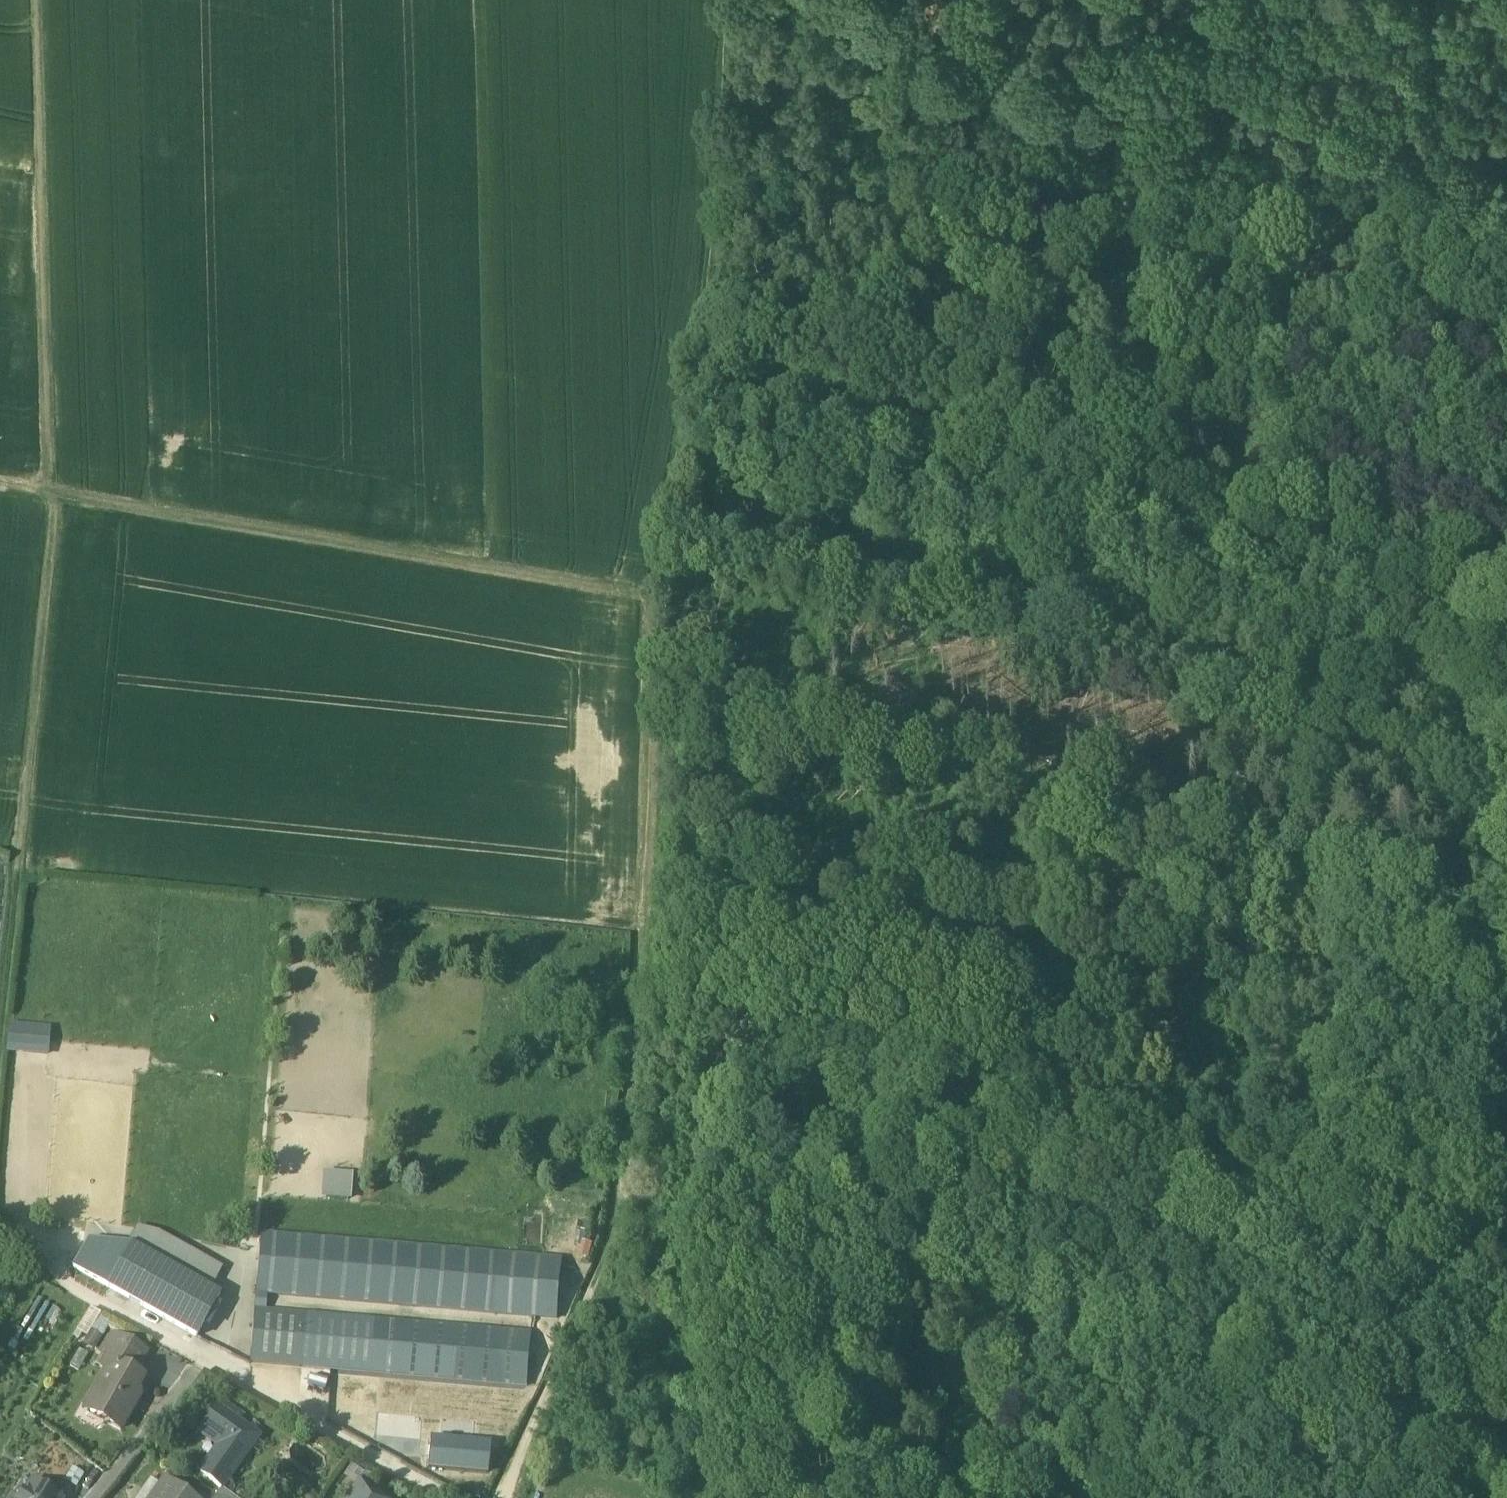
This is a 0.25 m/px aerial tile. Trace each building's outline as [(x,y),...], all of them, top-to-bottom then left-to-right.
[(8,1053),(51,1054),(51,1024),(9,1023),(8,1053)] [(323,1196),(353,1197),(354,1173),(324,1172),(323,1196)] [(250,1363),(528,1387),(533,1333),(267,1310),(268,1294),(558,1319),(563,1260),(261,1234),(250,1363)] [(177,1253),(154,1241),(133,1237),(131,1246),(132,1246),(170,1266),(177,1253)] [(131,1246),(89,1240),(73,1268),(109,1288),(131,1246)] [(170,1266),(132,1246),(131,1246),(109,1288),(196,1337),(220,1295),(210,1289),(176,1270),(170,1266)] [(217,1276),(183,1257),(176,1270),(210,1289),(217,1276)] [(145,1353),(119,1339),(107,1360),(113,1363),(133,1374),(145,1353)] [(133,1374),(113,1363),(88,1407),(105,1416),(106,1422),(121,1430),(134,1406),(129,1403),(142,1379),(133,1374)] [(258,1438),(216,1408),(201,1428),(222,1443),(200,1474),(222,1490),(258,1438)] [(490,1447),(431,1442),(429,1467),(487,1472),(490,1447)] [(165,1480),(152,1497),(192,1497),(165,1480)] [(348,1497),(383,1497),(360,1482),(348,1497)] [(33,1486),(25,1497),(52,1497),(33,1486)]
